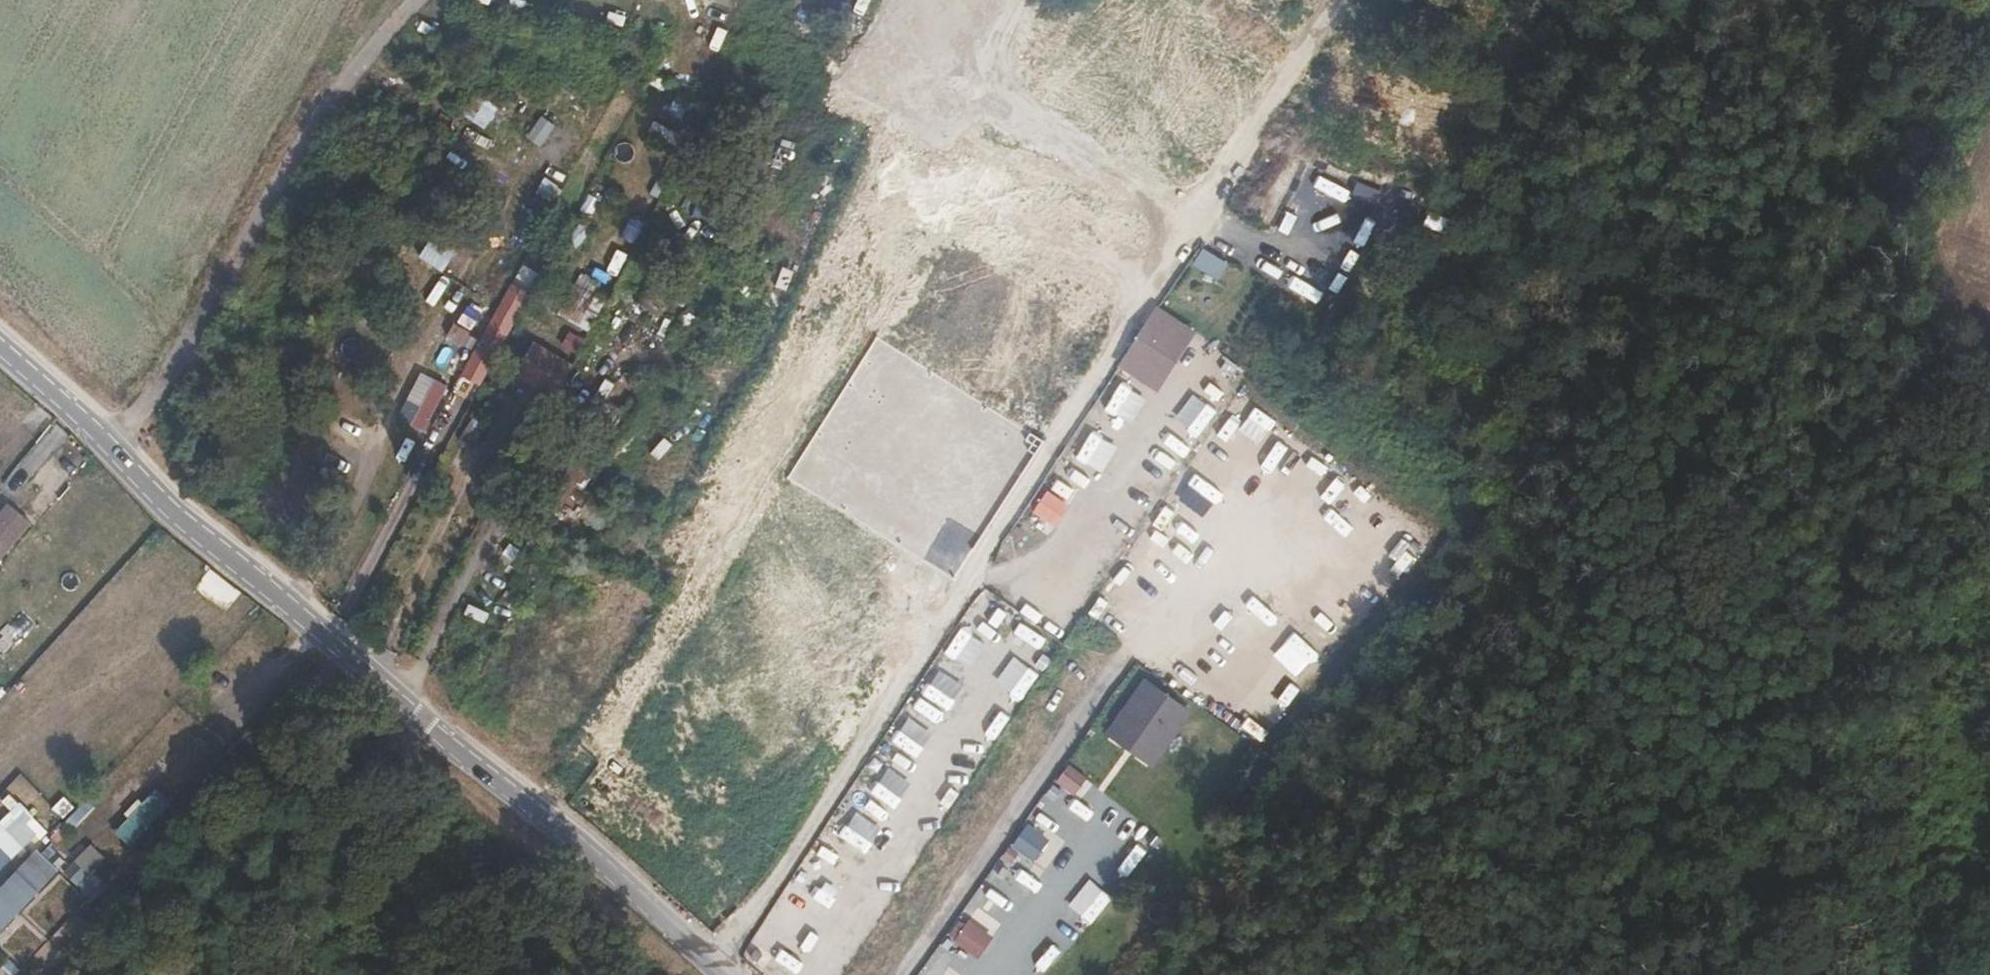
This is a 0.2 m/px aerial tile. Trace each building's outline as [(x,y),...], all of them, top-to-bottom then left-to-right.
[(1196,333),(1156,308),(1117,368),(1158,394),(1196,333)] [(20,501),(12,495),(0,510),(0,524),(20,501)] [(20,501),(0,524),(0,552),(32,512),(20,501)] [(1143,678),(1104,734),(1152,768),(1191,712),(1143,678)] [(1049,841),(1027,826),(1012,847),(1034,862),(1049,841)] [(6,916),(48,871),(32,855),(0,888),(0,911),(6,916)]
